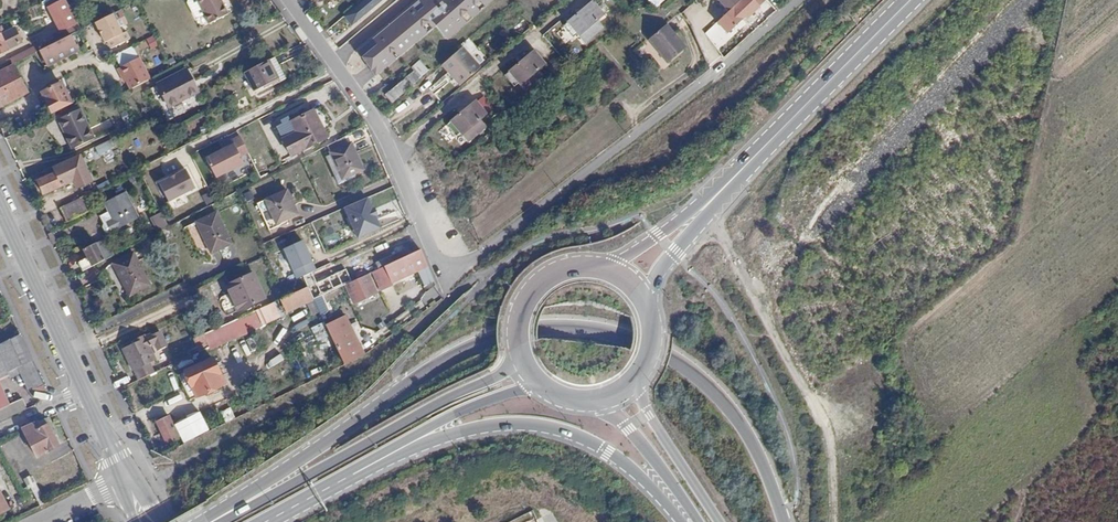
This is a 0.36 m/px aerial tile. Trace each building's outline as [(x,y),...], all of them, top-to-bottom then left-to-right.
[(65,0),(61,0),(46,8),(59,33),(60,32),(78,24),(65,0)] [(188,0),(187,3),(190,9),(192,10),(200,7),(208,25),(229,14),(222,0),(188,0)] [(343,16),(353,28),(386,0),(363,0),(343,16)] [(362,56),(376,72),(436,22),(448,37),(493,0),(417,0),(371,38),(376,45),(362,56)] [(729,12),(704,34),(718,49),(751,20),(750,19),(770,1),(769,0),(718,0),(729,12)] [(577,14),(564,25),(572,37),(576,33),(585,43),(604,28),(598,21),(604,15),(593,1),(586,6),(588,9),(579,16),(577,14)] [(122,35),(112,15),(95,23),(104,43),(122,35)] [(522,34),(531,28),(526,21),(518,28),(522,34)] [(78,24),(60,32),(63,38),(71,35),(78,31),(81,30),(78,24)] [(653,45),(671,31),(666,26),(649,40),(653,45)] [(0,27),(0,53),(23,42),(16,28),(5,33),(1,27),(0,27)] [(684,48),(671,31),(653,45),(667,63),(684,48)] [(71,35),(63,38),(40,51),(48,66),(78,50),(71,35)] [(151,49),(159,47),(155,36),(147,38),(151,49)] [(9,59),(12,65),(13,64),(40,51),(37,45),(9,59)] [(482,68),(463,47),(442,65),(460,86),(482,68)] [(518,64),(505,74),(514,86),(518,83),(526,92),(545,77),(539,69),(545,64),(534,50),(528,55),(530,58),(520,66),(518,64)] [(287,78),(276,57),(270,60),(280,78),(254,92),(255,94),(287,78)] [(135,87),(150,79),(140,58),(117,69),(121,77),(123,76),(130,90),(135,87)] [(270,60),(244,73),(254,92),(280,78),(270,60)] [(421,62),(405,76),(414,85),(430,71),(421,62)] [(0,71),(0,106),(27,92),(13,64),(12,65),(0,71)] [(186,69),(157,84),(168,108),(199,93),(186,69)] [(405,79),(389,92),(395,101),(411,87),(405,79)] [(61,83),(42,92),(52,112),(71,103),(61,83)] [(395,101),(389,92),(385,95),(391,103),(395,101)] [(459,114),(447,124),(456,135),(459,133),(467,142),(487,127),(481,120),(487,114),(476,100),(469,106),(471,108),(461,116),(459,114)] [(69,117),(82,110),(80,108),(68,114),(69,117)] [(95,138),(82,110),(69,117),(68,114),(57,119),(71,149),(95,138)] [(313,111),(291,122),(296,132),(283,140),(291,156),(327,138),(313,111)] [(296,132),(291,122),(290,120),(274,129),(280,141),(283,140),(296,132)] [(110,140),(84,153),(87,161),(113,148),(110,140)] [(234,143),(206,157),(216,177),(244,164),(234,143)] [(351,143),(330,153),(341,179),(363,170),(351,143)] [(80,154),(65,161),(68,167),(38,181),(44,195),(82,177),(76,164),(83,160),(80,154)] [(185,168),(157,182),(166,202),(195,189),(185,168)] [(287,190),(265,201),(276,225),(298,215),(287,190)] [(112,219),(106,222),(112,233),(139,219),(125,192),(104,204),(106,208),(112,219)] [(59,210),(65,223),(90,210),(84,197),(59,210)] [(368,198),(343,209),(356,239),(381,228),(368,198)] [(100,212),(106,222),(112,219),(106,208),(100,212)] [(163,213),(151,217),(157,232),(169,228),(163,213)] [(217,213),(197,222),(211,253),(231,244),(217,213)] [(105,261),(114,256),(106,239),(97,243),(105,261)] [(302,240),(281,249),(294,278),(315,269),(302,240)] [(97,243),(83,250),(87,259),(79,263),(83,272),(105,261),(97,243)] [(417,252),(415,245),(376,263),(379,269),(417,252)] [(424,286),(434,281),(421,251),(417,252),(379,269),(372,273),(376,279),(387,274),(391,284),(417,271),(424,286)] [(133,252),(112,264),(130,297),(151,286),(133,252)] [(317,283),(308,288),(312,296),(346,280),(343,272),(317,283)] [(254,273),(226,286),(238,312),(265,299),(254,273)] [(313,273),(303,277),(308,288),(317,283),(313,273)] [(369,274),(345,286),(353,304),(377,292),(369,274)] [(312,296),(308,288),(280,300),(286,313),(305,305),(310,317),(319,313),(313,300),(312,296)] [(321,315),(330,312),(323,295),(314,299),(321,315)] [(259,310),(194,339),(198,349),(208,345),(210,347),(212,346),(265,322),(259,310)] [(344,365),(364,354),(345,315),(325,325),(344,365)] [(135,343),(122,349),(133,371),(156,361),(151,348),(158,345),(159,349),(168,346),(161,330),(146,338),(145,335),(134,340),(135,343)] [(19,336),(0,346),(0,381),(7,377),(7,376),(18,370),(28,393),(43,385),(19,336)] [(269,357),(279,348),(275,344),(265,353),(269,357)] [(271,368),(285,361),(282,356),(268,363),(271,368)] [(212,359),(177,376),(189,400),(224,383),(212,359)] [(157,422),(167,443),(179,438),(168,416),(157,422)] [(40,430),(37,424),(23,431),(37,460),(58,448),(48,427),(40,430)] [(15,459),(25,453),(18,441),(7,447),(15,459)] [(30,460),(19,464),(23,475),(34,470),(30,460)] [(29,488),(38,507),(43,505),(30,478),(23,482),(26,488),(29,488)]
